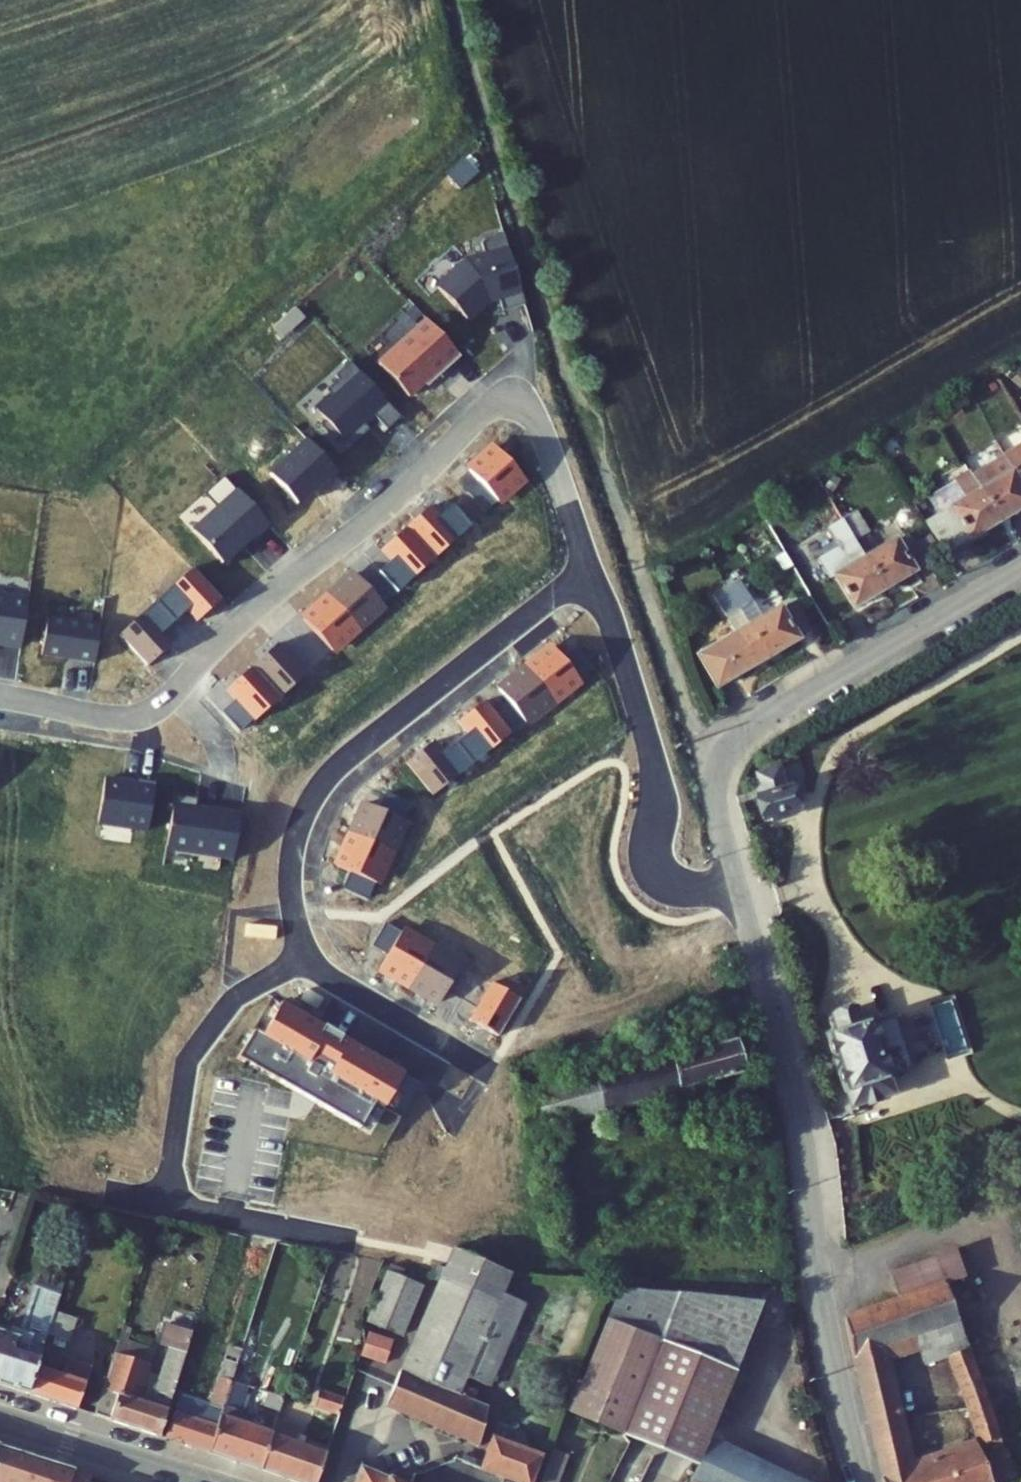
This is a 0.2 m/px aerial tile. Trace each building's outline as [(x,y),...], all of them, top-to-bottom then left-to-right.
[(467,260),(438,287),(470,323),(491,305),(501,301),(504,312),(525,306),(504,234),(486,239),(481,244),(485,256),(467,260)] [(412,401),(460,357),(427,321),(379,365),(412,401)] [(401,417),(351,362),(336,376),(339,379),(327,390),(333,396),(318,410),(327,420),(321,426),(335,442),(341,437),(350,447),(370,430),(365,425),(375,416),(388,430),(401,417)] [(984,458),(986,461),(1013,509),(1020,504),(1020,437),(984,458)] [(268,476),(297,505),(319,483),(320,484),(334,470),(305,439),(268,476)] [(533,476),(505,444),(479,468),(489,479),(506,498),(507,499),(533,476)] [(965,461),(971,470),(986,461),(984,458),(981,452),(965,461)] [(953,543),(1013,509),(986,461),(971,470),(956,479),(963,492),(933,508),(953,543)] [(272,528),(225,476),(205,494),(219,509),(194,531),(226,567),(247,549),(244,546),(253,538),(256,542),(272,528)] [(494,509),(506,498),(489,479),(477,489),(494,509)] [(849,538),(863,529),(852,509),(842,491),(827,500),(849,538)] [(871,531),(889,521),(884,512),(876,516),(868,501),(852,509),(863,529),(867,526),(871,531)] [(430,506),(406,528),(434,559),(458,538),(440,518),(430,506)] [(440,518),(458,538),(471,526),(453,506),(440,518)] [(410,581),(434,559),(406,528),(382,550),(392,561),(410,581)] [(893,578),(936,553),(922,529),(905,539),(899,532),(874,547),(893,578)] [(862,596),(893,578),(874,547),(843,565),(862,596)] [(392,561),(379,573),(397,593),(410,581),(392,561)] [(156,601),(175,621),(187,610),(197,621),(222,599),(193,567),(156,601)] [(775,649),(815,626),(798,592),(769,608),(746,569),(733,576),(775,649)] [(365,585),(383,605),(397,593),(379,573),(365,585)] [(355,574),(330,596),(358,628),(383,605),(365,585),(355,574)] [(775,649),(733,576),(717,585),(740,625),(705,646),(724,678),(775,649)] [(3,641),(3,643),(22,645),(28,602),(18,601),(19,598),(0,595),(0,640),(3,641)] [(358,628),(330,596),(304,619),(306,621),(332,651),(358,628)] [(156,601),(120,634),(148,665),(172,643),(163,632),(175,621),(156,601)] [(98,629),(49,621),(43,656),(93,664),(98,629)] [(306,621),(293,633),(310,652),(323,640),(306,621)] [(279,645),(297,665),(310,653),(310,652),(293,633),(279,645)] [(270,634),(244,657),(272,688),(298,665),(297,665),(279,645),(270,634)] [(551,647),(524,668),(550,701),(578,680),(577,679),(561,658),(551,647)] [(561,658),(577,679),(591,668),(575,647),(561,658)] [(272,688),(244,657),(219,680),(228,691),(246,710),(246,711),(272,688)] [(550,701),(524,668),(499,688),(508,700),(524,721),(525,721),(550,701)] [(246,710),(228,691),(214,703),(232,722),(246,710)] [(510,732),(524,721),(508,700),(494,711),(510,732)] [(466,733),(453,743),(470,764),(508,733),(483,701),(456,721),(466,733)] [(784,771),(786,779),(819,767),(807,732),(802,734),(799,723),(774,731),(778,744),(768,747),(777,774),(784,771)] [(404,762),(430,795),(470,764),(453,743),(440,753),(430,742),(404,762)] [(138,783),(105,778),(98,821),(135,827),(135,831),(147,832),(155,782),(139,779),(138,783)] [(379,808),(403,819),(411,803),(386,792),(379,808)] [(198,801),(174,797),(166,850),(233,860),(240,815),(196,809),(198,801)] [(366,802),(351,834),(390,851),(404,819),(403,819),(379,808),(366,802)] [(390,851),(351,834),(337,865),(350,871),(374,882),(376,882),(390,851)] [(374,882),(350,871),(342,886),(366,897),(374,882)] [(368,950),(384,959),(397,936),(382,927),(368,950)] [(408,985),(430,949),(400,931),(397,936),(384,959),(378,968),(408,985)] [(459,966),(430,949),(408,985),(438,1002),(445,990),(459,966)] [(460,999),(474,975),(459,966),(445,990),(460,999)] [(835,997),(858,1067),(898,1054),(893,1035),(914,1029),(897,977),(875,984),(869,966),(846,973),(851,992),(835,997)] [(460,999),(475,1008),(489,983),(474,975),(460,999)] [(518,1000),(489,983),(475,1008),(468,1020),(496,1037),(518,1000)] [(254,1019),(238,1046),(386,1133),(422,1072),(282,990),(263,1024),(254,1019)] [(513,1087),(523,1125),(722,1076),(727,1093),(748,1088),(728,1011),(709,1016),(715,1036),(513,1087)] [(438,1236),(430,1255),(498,1262),(499,1260),(438,1236)] [(905,1481),(924,1481),(995,1450),(984,1421),(1005,1412),(1000,1399),(917,1436),(897,1325),(939,1310),(977,1399),(999,1390),(946,1244),(904,1260),(846,1282),(847,1295),(887,1444),(905,1481)] [(430,1255),(388,1372),(460,1401),(463,1393),(450,1388),(454,1377),(478,1386),(500,1298),(487,1293),(498,1262),(430,1255)] [(372,1277),(353,1326),(387,1339),(405,1289),(372,1277)] [(613,1279),(556,1409),(620,1438),(644,1451),(679,1466),(694,1432),(758,1287),(613,1279)] [(512,1303),(500,1298),(478,1386),(481,1387),(512,1303)] [(9,1386),(37,1313),(11,1304),(4,1323),(0,1322),(0,1383),(9,1386)] [(40,1306),(37,1313),(9,1386),(59,1403),(75,1362),(37,1347),(44,1329),(54,1334),(61,1314),(40,1306)] [(106,1335),(78,1409),(139,1430),(149,1404),(122,1395),(138,1348),(106,1335)] [(161,1390),(145,1432),(193,1449),(218,1382),(222,1369),(206,1363),(191,1402),(161,1390)] [(388,1372),(373,1410),(464,1447),(473,1407),(460,1401),(388,1372)] [(242,1391),(218,1382),(193,1449),(246,1468),(259,1433),(230,1422),(242,1391)] [(305,1388),(300,1403),(326,1412),(331,1399),(305,1388)] [(255,1395),(251,1407),(267,1413),(271,1401),(255,1395)] [(259,1433),(246,1468),(284,1481),(299,1481),(310,1453),(282,1442),(287,1429),(264,1420),(259,1433)] [(683,1481),(687,1481),(820,1481),(819,1480),(694,1432),(679,1466),(688,1471),(683,1481)] [(469,1470),(501,1481),(515,1481),(526,1455),(482,1437),(469,1470)] [(596,1481),(627,1481),(644,1451),(620,1438),(596,1481)] [(73,1466),(0,1442),(0,1481),(67,1481),(73,1466)] [(525,1481),(548,1481),(556,1465),(536,1456),(525,1481)] [(469,1470),(445,1460),(399,1473),(395,1481),(501,1481),(469,1470)] [(341,1464),(335,1481),(356,1481),(360,1471),(341,1464)] [(73,1466),(67,1481),(86,1481),(90,1471),(73,1466)] [(360,1471),(356,1481),(389,1481),(360,1471)]
